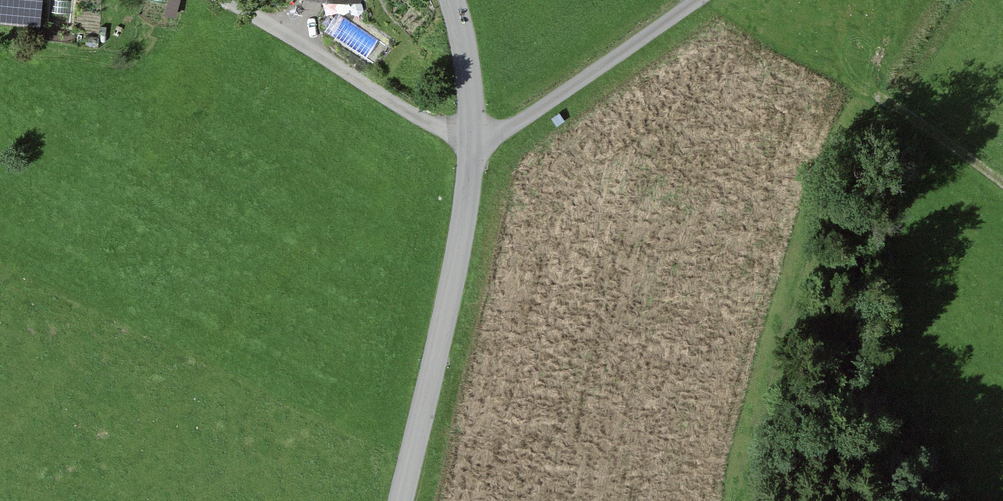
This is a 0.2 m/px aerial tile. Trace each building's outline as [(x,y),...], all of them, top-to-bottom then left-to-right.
[(34,26),(37,0),(0,0),(0,22),(34,26)] [(338,16),(327,32),(368,59),(379,43),(338,16)]
